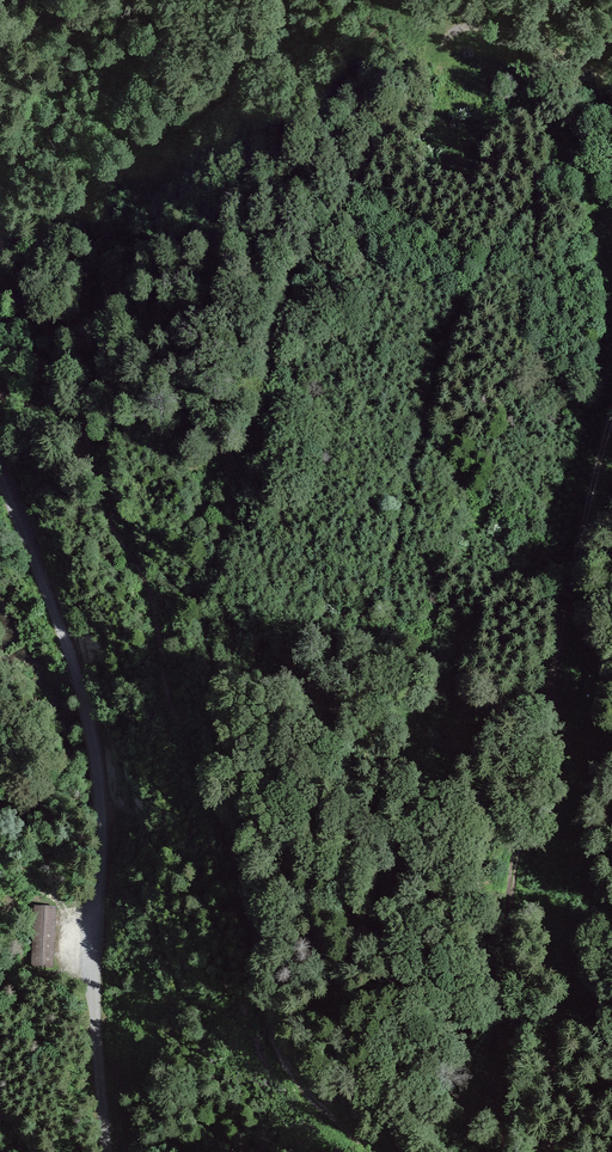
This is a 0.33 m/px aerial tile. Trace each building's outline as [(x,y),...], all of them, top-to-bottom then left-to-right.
[(56,907),(37,906),(33,963),(52,964),(56,907)]
